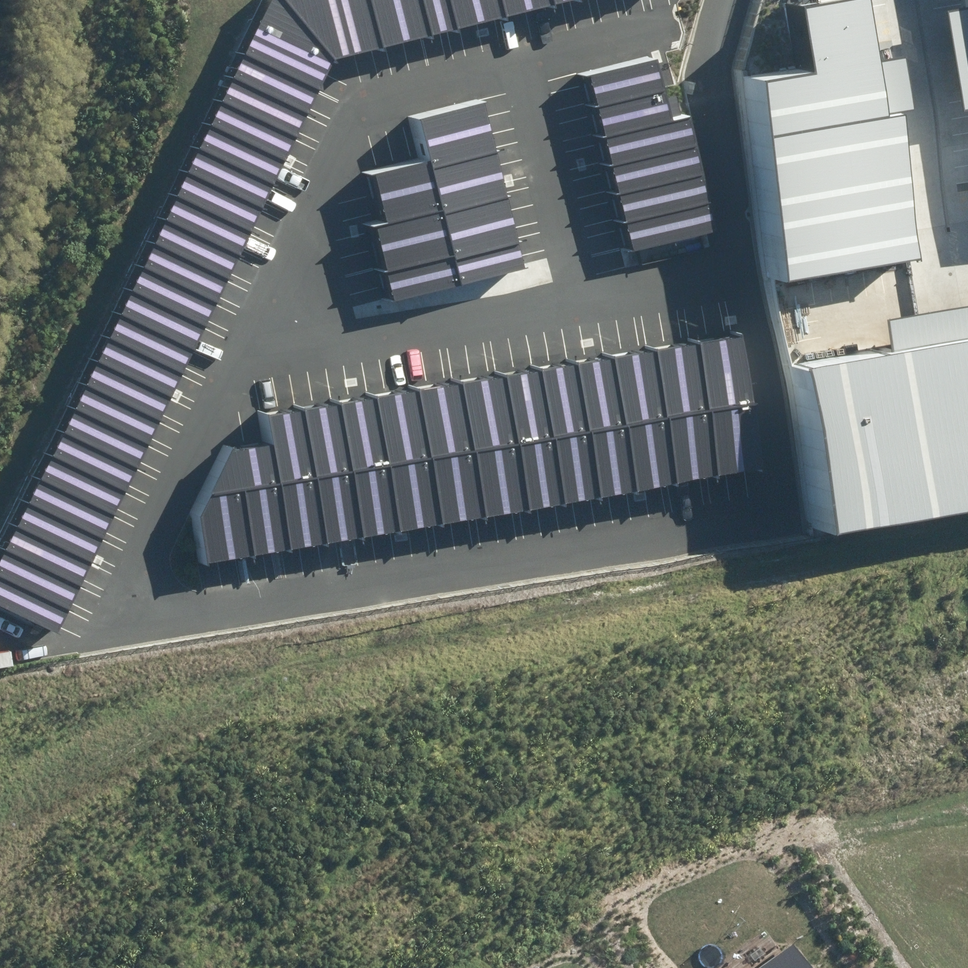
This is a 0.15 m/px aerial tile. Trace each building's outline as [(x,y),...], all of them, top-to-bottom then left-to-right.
[(236,48),(310,83),(317,68),(323,53),(282,0),(259,0),(236,48)] [(372,40),(362,0),(282,0),(323,53),(348,47),(372,40)] [(422,28),(414,0),(362,0),(372,40),(397,34),(422,28)] [(446,21),(440,0),(414,0),(422,28),(434,25),(446,21)] [(495,9),(493,0),(440,0),(446,21),(470,15),(495,9)] [(531,0),(493,0),(495,9),(520,3),(531,0)] [(774,275),(906,252),(880,103),(866,105),(848,0),(769,0),(768,0),(779,61),(738,68),(774,275)] [(930,3),(945,98),(967,95),(967,0),(950,0),(930,3)] [(304,95),(310,83),(236,48),(225,71),(299,107),(304,95)] [(647,50),(580,66),(583,81),(587,96),(655,78),(647,50)] [(293,119),(299,107),(225,71),(213,95),(287,130),(293,119)] [(655,78),(587,96),(591,110),(595,125),(662,108),(655,78)] [(282,142),(287,130),(213,95),(202,119),(276,154),(282,142)] [(423,158),(487,143),(481,119),(475,95),(411,111),(421,151),(423,158)] [(662,108),(595,125),(598,140),(602,155),(684,134),(676,105),(662,108)] [(270,166),(276,154),(202,119),(191,142),(265,178),(270,166)] [(684,134),(602,155),(606,170),(610,185),(691,164),(684,134)] [(259,189),(265,178),(191,142),(179,166),(253,201),(259,189)] [(434,206),(498,190),(493,166),(487,143),(423,158),(432,197),(434,206)] [(372,193),(377,211),(432,197),(423,158),(421,151),(365,166),(372,193)] [(691,164),(610,185),(613,200),(617,214),(699,194),(691,164)] [(248,213),(253,201),(179,166),(168,189),(242,225),(248,213)] [(236,236),(242,225),(168,189),(156,213),(231,248),(236,236)] [(446,252),(510,236),(504,213),(498,190),(434,206),(444,245),(446,252)] [(699,194),(617,214),(621,229),(625,244),(707,224),(699,194)] [(378,261),(444,245),(434,206),(432,197),(377,211),(366,214),(373,242),(378,261)] [(225,260),(231,248),(156,213),(145,236),(219,272),(225,260)] [(213,284),(219,272),(145,236),(134,260),(208,295),(213,284)] [(446,252),(452,276),(516,260),(513,248),(510,236),(446,252)] [(444,245),(378,261),(382,277),(386,292),(452,276),(446,252),(444,245)] [(202,308),(208,295),(134,260),(122,284),(196,319),(202,308)] [(191,331),(196,319),(122,284),(111,307),(185,343),(191,331)] [(811,524),(967,499),(967,298),(874,313),(878,337),(783,352),(811,524)] [(179,354),(185,343),(111,307),(100,331),(174,366),(179,354)] [(746,393),(735,326),(713,330),(695,332),(706,400),(746,393)] [(168,378),(174,366),(100,331),(88,354),(162,390),(168,378)] [(706,400),(695,332),(672,336),(648,340),(659,407),(706,400)] [(659,407),(648,340),(626,344),(603,348),(614,415),(659,407)] [(614,415),(603,348),(585,351),(567,354),(579,421),(614,415)] [(157,401),(162,390),(88,354),(77,378),(151,413),(157,401)] [(579,421),(567,354),(549,357),(530,360),(541,427),(579,421)] [(541,427),(530,360),(514,363),(498,365),(510,432),(541,427)] [(510,432),(498,365),(479,369),(459,372),(470,439),(510,432)] [(470,439),(459,372),(435,376),(411,380),(422,447),(470,439)] [(145,425),(151,413),(77,378),(66,401),(140,437),(145,425)] [(422,447),(411,380),(389,384),(367,387),(378,454),(422,447)] [(378,454),(367,387),(349,390),(331,393),(342,460),(378,454)] [(342,460),(331,393),(313,396),(294,399),(305,467),(342,460)] [(757,460),(746,393),(706,400),(718,467),(737,463),(757,460)] [(305,467),(294,399),(278,402),(263,405),(267,433),(274,472),(305,467)] [(718,467),(706,400),(659,407),(670,475),(694,471),(718,467)] [(134,449),(140,437),(66,401),(54,425),(128,460),(134,449)] [(670,475),(659,407),(614,415),(626,482),(648,478),(670,475)] [(626,482),(614,415),(579,421),(590,488),(608,485),(626,482)] [(590,488),(579,421),(541,427),(553,494),(571,491),(590,488)] [(122,472),(128,460),(54,425),(43,449),(117,484),(122,472)] [(553,494),(541,427),(510,432),(521,499),(537,497),(553,494)] [(521,499),(510,432),(470,439),(482,506),(501,503),(521,499)] [(222,441),(201,483),(234,478),(274,472),(267,433),(245,437),(222,441)] [(482,506),(470,439),(422,447),(433,514),(455,511),(482,506)] [(433,514),(422,447),(378,454),(390,522),(412,518),(433,514)] [(111,496),(117,484),(43,449),(31,472),(105,507),(111,496)] [(390,522),(378,454),(342,460),(353,528),(372,525),(390,522)] [(353,528),(342,460),(305,467),(316,534),(335,531),(353,528)] [(316,534),(305,467),(274,472),(285,539),(300,536),(316,534)] [(100,519),(105,507),(31,472),(20,496),(94,531),(100,519)] [(285,539),(274,472),(234,478),(245,545),(265,542),(285,539)] [(222,549),(245,545),(234,478),(201,483),(190,509),(199,553),(222,549)] [(88,543),(94,531),(20,496),(9,519),(83,555),(88,543)] [(83,555),(9,519),(0,537),(0,544),(71,578),(77,566),(83,555)] [(71,578),(0,544),(0,573),(60,602),(66,590),(71,578)] [(60,602),(0,573),(0,602),(49,625),(54,614),(60,602)] [(794,945),(761,967),(811,967),(794,945)]
